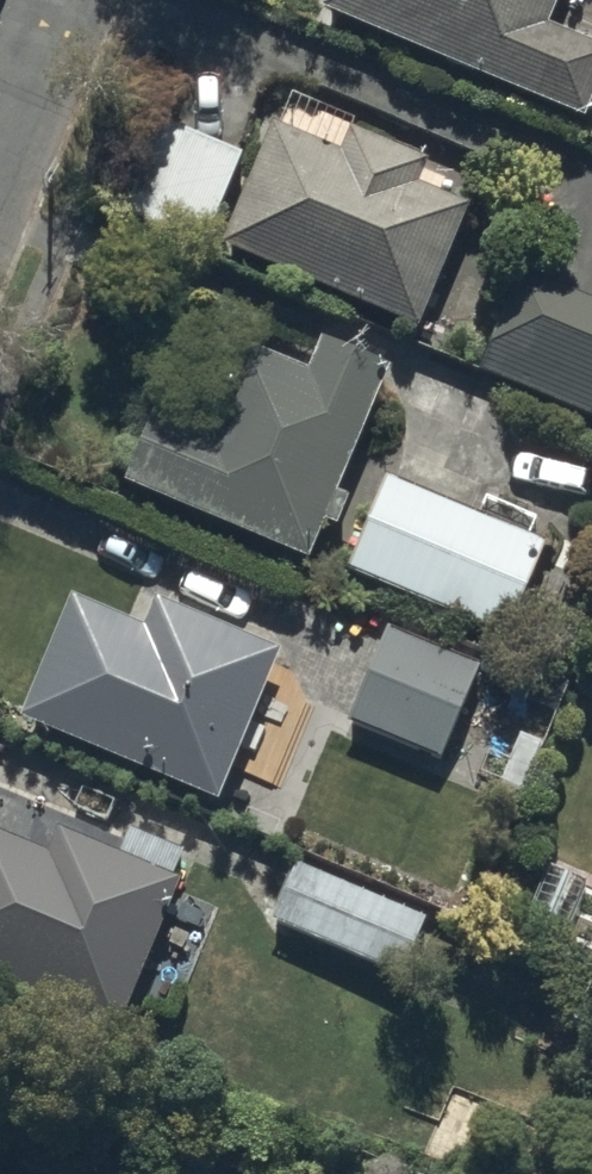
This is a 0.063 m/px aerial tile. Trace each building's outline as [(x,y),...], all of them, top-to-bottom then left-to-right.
[(322,2),(584,111),(591,90),(591,36),(547,17),(554,0),(322,0),(322,2)] [(206,240),(243,150),(167,117),(126,204),(206,240)] [(342,147),(272,119),(221,241),(420,324),(471,201),(420,180),(430,156),(352,124),(342,147)] [(521,268),(482,364),(591,409),(591,297),(521,268)] [(153,405),(123,478),(308,558),(325,518),(338,524),(350,496),(336,490),(388,368),(321,339),(308,371),(241,342),(204,427),(153,405)] [(547,538),(385,473),(349,562),(511,627),(547,538)] [(281,649),(155,596),(143,624),(71,594),(20,716),(218,799),(281,649)] [(479,664),(388,627),(350,720),(441,757),(479,664)] [(55,827),(45,851),(0,832),(0,981),(117,1029),(179,877),(55,827)] [(295,859),(269,920),(401,975),(426,914),(295,859)] [(589,884),(547,867),(526,920),(568,937),(589,884)]
